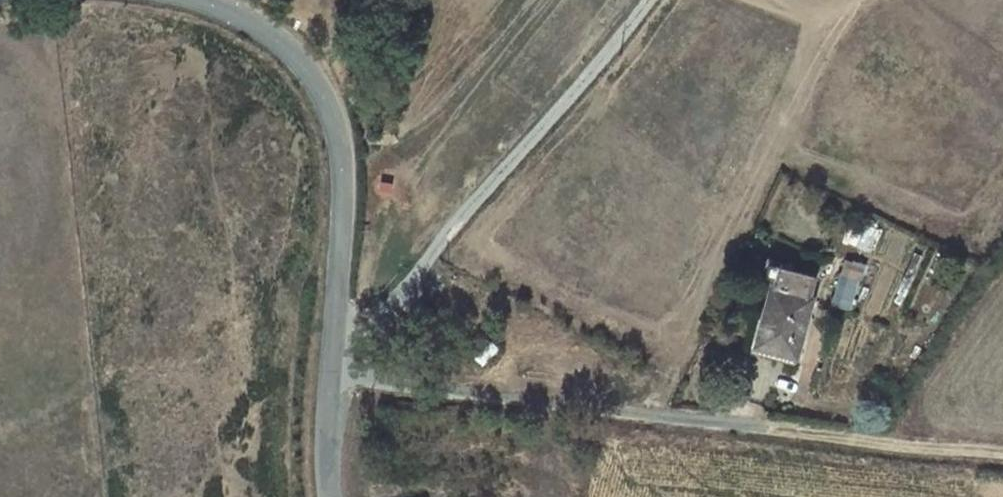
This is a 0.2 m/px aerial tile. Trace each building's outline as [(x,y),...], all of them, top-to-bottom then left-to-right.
[(852,310),(865,271),(847,265),(834,305),(852,310)] [(797,359),(799,358),(814,300),(773,288),(756,347),(797,359)]
